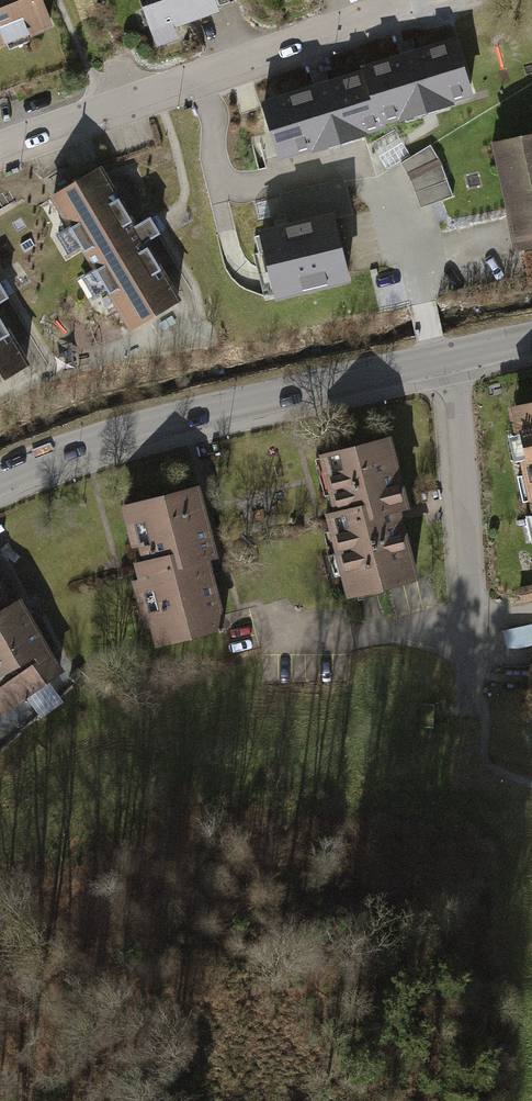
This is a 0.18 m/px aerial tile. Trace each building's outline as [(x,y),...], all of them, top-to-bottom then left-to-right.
[(50,33),(38,0),(0,0),(0,51),(50,33)] [(209,0),(133,0),(151,53),(177,45),(171,28),(214,13),(209,0)] [(371,125),(466,97),(450,45),(355,73),(357,79),(371,125)] [(278,159),(373,131),(371,125),(357,79),(262,107),(278,159)] [(491,148),(516,246),(531,242),(531,138),(491,148)] [(422,203),(457,194),(443,142),(409,151),(422,203)] [(102,170),(51,200),(125,324),(176,293),(146,242),(154,237),(161,233),(156,224),(150,214),(134,224),(102,170)] [(333,214),(257,233),(274,301),(350,283),(333,214)] [(5,301),(10,299),(0,280),(0,304),(5,301)] [(23,360),(0,320),(0,373),(23,360)] [(511,410),(531,515),(531,406),(511,410)] [(406,506),(389,440),(325,456),(342,522),(333,525),(351,596),(415,580),(397,508),(406,506)] [(219,555),(201,482),(119,503),(137,571),(129,573),(148,647),(228,626),(223,610),(210,557),(219,555)] [(49,643),(26,605),(17,610),(0,581),(0,674),(49,643)] [(516,594),(519,607),(531,603),(531,590),(516,594)] [(49,643),(0,674),(0,701),(4,708),(66,672),(49,643)] [(526,676),(502,677),(502,693),(526,693),(526,676)]
